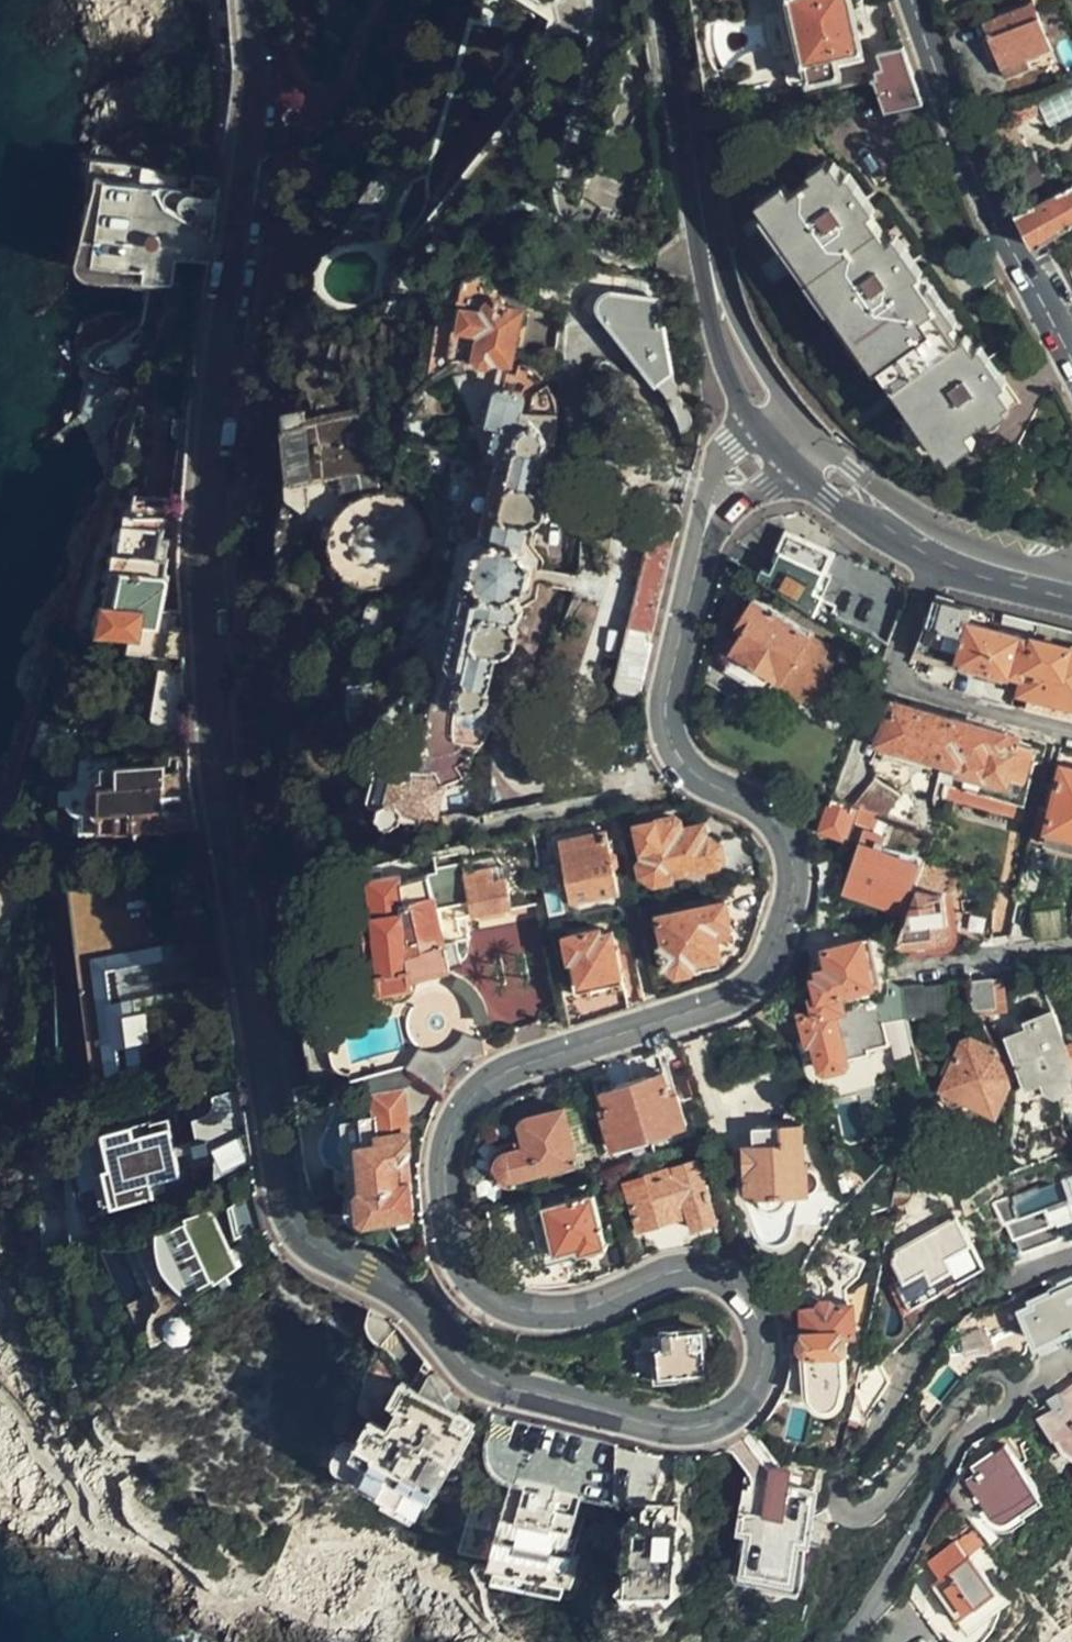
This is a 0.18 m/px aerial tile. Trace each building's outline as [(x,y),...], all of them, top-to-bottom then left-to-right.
[(781,10),(788,48),(791,64),(804,63),(808,80),(839,73),(838,60),(861,55),(849,0),(779,0),(781,10)] [(1034,0),(985,20),(1001,62),(1005,71),(1031,61),(1026,51),(1050,42),(1034,0)] [(788,48),(781,10),(768,11),(768,13),(768,14),(768,16),(768,18),(768,19),(768,21),(768,22),(768,24),(769,25),(769,27),(769,28),(770,29),(769,31),(770,33),(770,34),(771,35),(772,37),(772,38),(772,40),(773,41),(773,42),(774,43),(774,44),(774,45),(775,47),(776,48),(776,49),(776,50),(776,51),(788,48)] [(868,51),(875,76),(885,107),(923,100),(903,44),(868,51)] [(1035,96),(1010,108),(1012,115),(1038,103),(1035,96)] [(934,298),(916,271),(911,275),(905,266),(910,262),(921,256),(918,252),(911,257),(902,246),(898,249),(870,209),(865,212),(859,203),(863,200),(876,190),(874,187),(866,193),(856,180),(853,183),(835,159),(791,188),(770,203),(874,350),(880,345),(948,440),(968,426),(1009,398),(992,371),(1012,357),(1005,345),(998,351),(996,348),(981,358),(983,361),(978,363),(970,351),(975,348),(964,332),(959,335),(944,313),(947,311),(936,296),(934,298)] [(113,173),(103,170),(82,260),(88,270),(99,277),(148,283),(177,286),(182,254),(205,256),(213,257),(223,194),(208,192),(209,185),(198,184),(180,182),(164,181),(113,173)] [(770,203),(791,188),(784,178),(760,195),(767,205),(770,203)] [(1034,245),(1071,222),(1071,183),(1017,211),(1034,245)] [(865,212),(870,209),(863,200),(859,203),(865,212)] [(874,350),(770,203),(767,205),(762,210),(864,356),(869,353),(874,350)] [(911,275),(916,271),(910,262),(905,266),(911,275)] [(678,423),(678,425),(681,426),(683,426),(685,426),(687,425),(688,423),(690,419),(691,415),(689,411),(687,408),(683,406),(683,403),(683,400),(682,397),(680,394),(678,391),(675,390),(678,380),(663,294),(615,286),(618,271),(567,264),(563,298),(599,302),(628,338),(659,381),(661,383),(662,385),(663,388),(665,390),(666,393),(668,395),(669,397),(670,400),(671,402),(672,405),(673,407),(674,410),(675,412),(676,415),(676,418),(677,420),(678,423)] [(490,364),(492,362),(492,360),(512,362),(522,306),(505,303),(503,300),(501,298),(499,296),(495,295),(492,294),(489,295),(487,296),(485,298),(484,300),(483,302),(482,305),(482,307),(460,304),(453,353),(475,356),(476,357),(476,358),(477,359),(478,360),(480,360),(480,362),(481,362),(482,363),(484,364),(486,364),(488,364),(490,364)] [(880,345),(874,350),(869,353),(936,448),(941,445),(948,440),(880,345)] [(981,358),(975,348),(970,351),(978,363),(983,361),(981,358)] [(462,738),(482,742),(494,699),(486,697),(498,648),(505,649),(511,647),(517,643),(520,637),(520,629),(517,623),(513,617),(521,613),(522,602),(515,592),(529,581),(533,558),(522,540),(527,518),(531,519),(535,518),(539,517),(542,514),(545,512),(547,508),(549,504),(548,500),(548,497),(546,493),(544,491),(541,488),(538,486),(535,484),(544,441),(547,438),(549,433),(549,428),(548,423),(546,419),(542,416),(538,415),(533,415),(529,417),(525,419),(522,422),(520,427),(524,398),(523,395),(521,393),(519,391),(517,388),(514,387),(512,386),(509,385),(507,385),(505,385),(503,385),(502,385),(499,385),(498,386),(496,386),(495,387),(488,421),(501,424),(494,427),(490,445),(498,453),(482,527),(465,540),(459,571),(469,587),(453,658),(461,672),(463,675),(464,678),(465,681),(464,684),(463,687),(459,694),(457,697),(456,699),(455,702),(454,705),(454,707),(453,710),(453,713),(453,715),(453,718),(453,722),(456,737),(462,738)] [(422,551),(424,539),(423,527),(419,515),(412,505),(402,498),(391,492),(379,491),(371,465),(357,407),(311,403),(308,393),(285,390),(285,407),(289,472),(294,476),(334,469),(336,468),(338,468),(341,468),(343,467),(346,468),(348,468),(350,468),(353,469),(355,470),(361,493),(350,499),(341,509),(334,519),(331,531),(331,544),(334,556),(341,567),(351,575),(362,581),(374,584),(387,583),(399,579),(408,572),(416,563),(422,551)] [(968,426),(948,440),(941,445),(948,454),(974,436),(968,426)] [(151,646),(186,655),(183,607),(164,602),(171,574),(167,566),(172,549),(169,547),(175,532),(183,534),(186,495),(136,481),(100,617),(134,626),(131,642),(151,646)] [(654,563),(664,518),(660,509),(645,506),(638,514),(599,685),(603,694),(617,697),(625,689),(654,563)] [(778,548),(779,548),(823,566),(829,568),(835,551),(785,532),(778,548)] [(884,652),(889,638),(876,628),(831,609),(833,604),(819,598),(820,593),(814,589),(823,566),(779,548),(771,570),(763,566),(758,574),(884,652)] [(991,609),(933,594),(913,646),(1009,675),(1011,672),(1021,630),(987,622),(991,609)] [(823,653),(829,643),(761,600),(730,648),(735,651),(726,666),(764,691),(774,677),(828,711),(850,678),(830,665),(832,659),(823,653)] [(1071,717),(1071,643),(1021,630),(1011,672),(1024,676),(1021,687),(1028,690),(1025,705),(1071,717)] [(893,698),(878,738),(886,741),(885,746),(936,761),(938,756),(944,757),(954,715),(893,698)] [(1038,758),(1043,740),(954,715),(944,757),(947,758),(946,763),(963,768),(958,785),(1022,802),(1032,762),(1038,758)] [(459,765),(482,742),(462,738),(448,745),(436,751),(433,752),(430,753),(427,754),(424,755),(421,755),(418,755),(414,755),(411,755),(408,755),(405,754),(402,754),(398,753),(392,758),(391,763),(391,764),(392,766),(392,768),(392,769),(393,771),(394,772),(394,773),(395,775),(396,776),(390,799),(388,798),(378,806),(378,815),(384,822),(388,823),(392,823),(402,817),(419,819),(423,810),(434,811),(442,781),(445,785),(462,772),(459,765)] [(164,816),(197,815),(193,794),(163,793),(162,777),(173,756),(120,749),(87,741),(83,773),(75,774),(70,780),(69,788),(75,795),(83,797),(82,818),(97,824),(99,831),(164,829),(164,816)] [(944,757),(939,780),(958,785),(963,768),(946,763),(947,758),(944,757)] [(1039,803),(1051,806),(1044,837),(1071,844),(1071,769),(1056,765),(1052,778),(1045,777),(1039,803)] [(875,775),(855,802),(861,804),(887,812),(901,788),(875,775)] [(193,794),(194,787),(162,777),(163,793),(193,794)] [(855,802),(830,793),(820,823),(844,832),(855,802)] [(855,802),(844,832),(850,834),(861,804),(855,802)] [(1051,806),(1039,803),(1032,834),(1044,837),(1051,806)] [(717,861),(711,834),(705,835),(702,822),(681,827),(680,818),(675,815),(638,822),(650,874),(717,861)] [(617,877),(606,828),(560,837),(572,897),(606,890),(617,877)] [(902,904),(915,860),(880,848),(884,833),(865,829),(847,888),(902,904)] [(87,885),(109,936),(107,866),(88,870),(72,877),(97,1069),(107,1070),(96,1002),(100,1002),(98,988),(131,1039),(97,927),(93,927),(87,885)] [(546,902),(541,879),(459,894),(454,871),(393,882),(391,870),(361,877),(365,912),(369,948),(373,984),(386,982),(387,986),(388,989),(391,992),(394,993),(397,994),(401,993),(404,992),(407,990),(409,988),(410,984),(410,981),(410,978),(413,977),(412,971),(469,959),(465,940),(461,919),(476,915),(546,902)] [(109,936),(87,885),(93,927),(97,927),(131,1039),(133,1045),(146,1063),(208,1067),(196,943),(109,936)] [(946,939),(944,891),(934,893),(917,890),(897,941),(902,944),(946,939)] [(732,930),(726,902),(659,912),(665,947),(662,947),(665,961),(670,960),(669,963),(678,969),(690,966),(693,958),(720,952),(719,933),(732,930)] [(369,948),(365,912),(353,915),(357,949),(369,948)] [(481,938),(476,915),(461,919),(465,940),(481,938)] [(561,984),(568,1024),(626,1006),(612,929),(602,931),(600,926),(569,933),(580,981),(561,984)] [(821,1011),(845,1005),(841,991),(881,980),(870,940),(863,937),(825,947),(828,963),(818,968),(819,973),(814,976),(817,993),(812,995),(815,1007),(819,1006),(821,1011)] [(991,978),(972,980),(976,1006),(995,1003),(991,978)] [(976,1006),(972,980),(946,984),(949,1009),(976,1006)] [(927,987),(922,983),(898,986),(904,1015),(949,1009),(946,984),(927,987)] [(805,1011),(795,1003),(778,1007),(791,1019),(802,1015),(805,1030),(811,1029),(819,1059),(825,1063),(870,1052),(869,1045),(888,1041),(884,1019),(904,1015),(898,986),(888,987),(878,997),(845,1005),(821,1011),(819,1006),(815,1007),(805,1011)] [(133,1045),(131,1039),(98,988),(100,1002),(96,1002),(107,1070),(125,1063),(146,1063),(133,1045)] [(1058,1088),(1071,1082),(1071,1042),(1066,1043),(1052,1008),(1027,1019),(1029,1024),(1008,1034),(1030,1084),(1030,1086),(1031,1089),(1033,1091),(1036,1091),(1039,1091),(1040,1089),(1042,1087),(1045,1086),(1047,1085),(1049,1085),(1052,1085),(1058,1088)] [(467,1052),(460,1016),(426,1022),(411,1045),(443,1070),(467,1052)] [(996,1108),(1014,1073),(1011,1067),(997,1059),(1000,1050),(971,1036),(965,1041),(957,1056),(950,1053),(941,1069),(949,1071),(941,1089),(941,1093),(941,1096),(942,1099),(945,1102),(948,1104),(951,1105),(955,1106),(958,1104),(961,1102),(963,1099),(965,1096),(996,1108)] [(680,1129),(665,1068),(596,1088),(612,1147),(680,1129)] [(401,1178),(399,1158),(404,1157),(411,1145),(403,1085),(376,1089),(381,1135),(363,1139),(368,1179),(363,1188),(365,1206),(375,1211),(414,1206),(412,1176),(401,1178)] [(97,1095),(98,1105),(110,1103),(109,1093),(97,1095)] [(577,1157),(564,1104),(518,1114),(523,1141),(502,1147),(498,1151),(495,1157),(495,1163),(497,1168),(501,1173),(507,1175),(577,1157)] [(184,1169),(175,1111),(136,1115),(135,1105),(107,1111),(108,1123),(39,1142),(50,1236),(100,1225),(103,1193),(170,1181),(168,1170),(184,1169)] [(808,1163),(807,1160),(803,1160),(801,1121),(752,1123),(752,1140),(743,1141),(745,1189),(758,1189),(759,1196),(763,1202),(770,1205),(778,1204),(784,1200),(786,1192),(808,1191),(807,1187),(814,1184),(819,1179),(819,1171),(814,1165),(808,1163)] [(622,1180),(641,1256),(645,1254),(649,1253),(651,1247),(689,1241),(699,1248),(690,1213),(703,1209),(690,1162),(622,1180)] [(603,1241),(591,1192),(531,1205),(541,1251),(578,1243),(580,1249),(603,1241)] [(241,1242),(234,1237),(233,1227),(226,1221),(225,1215),(215,1197),(188,1201),(158,1211),(160,1237),(171,1262),(193,1281),(246,1252),(241,1242)] [(1057,1236),(1042,1197),(1007,1211),(1020,1250),(1057,1236)] [(252,1245),(274,1233),(273,1232),(272,1229),(271,1228),(270,1226),(269,1223),(267,1221),(267,1219),(266,1217),(265,1215),(264,1213),(242,1222),(252,1245)] [(983,1265),(955,1217),(896,1250),(894,1260),(917,1301),(983,1265)] [(1071,1324),(1071,1277),(1054,1286),(1054,1289),(1034,1299),(1035,1301),(1024,1308),(1040,1339),(1071,1324)] [(803,1306),(805,1332),(811,1388),(812,1392),(813,1396),(815,1398),(817,1400),(820,1401),(823,1400),(828,1399),(831,1399),(833,1397),(835,1396),(836,1394),(837,1391),(836,1383),(840,1382),(842,1376),(840,1357),(846,1355),(846,1348),(848,1346),(848,1343),(849,1340),(849,1337),(848,1334),(847,1331),(853,1330),(847,1299),(803,1306)] [(197,1310),(194,1308),(185,1304),(172,1306),(163,1316),(167,1329),(176,1336),(189,1336),(199,1321),(197,1310)] [(704,1367),(702,1324),(663,1327),(664,1342),(659,1343),(660,1368),(704,1367)] [(802,1346),(791,1348),(791,1351),(791,1355),(790,1358),(790,1361),(790,1364),(789,1367),(788,1370),(787,1374),(786,1376),(786,1379),(784,1382),(811,1388),(805,1332),(803,1336),(802,1346)] [(341,1419),(341,1431),(422,1476),(480,1400),(407,1354),(396,1368),(404,1379),(398,1389),(378,1380),(364,1404),(356,1416),(349,1415),(341,1419)] [(854,1384),(847,1419),(863,1423),(889,1382),(877,1364),(854,1384)] [(1054,1396),(1059,1404),(1044,1414),(1067,1450),(1071,1453),(1071,1384),(1054,1396)] [(1040,1491),(1005,1441),(982,1458),(985,1463),(969,1474),(999,1519),(1040,1491)] [(579,1540),(582,1527),(578,1526),(583,1513),(581,1513),(587,1490),(516,1469),(493,1543),(497,1546),(493,1561),(572,1586),(582,1556),(578,1554),(582,1541),(579,1540)] [(807,1530),(811,1484),(751,1476),(744,1522),(753,1524),(748,1561),(792,1567),(799,1530),(807,1530)] [(674,1580),(679,1498),(634,1496),(633,1518),(630,1518),(628,1577),(674,1580)] [(993,1586),(955,1536),(928,1558),(939,1573),(929,1582),(955,1617),(993,1586)]
